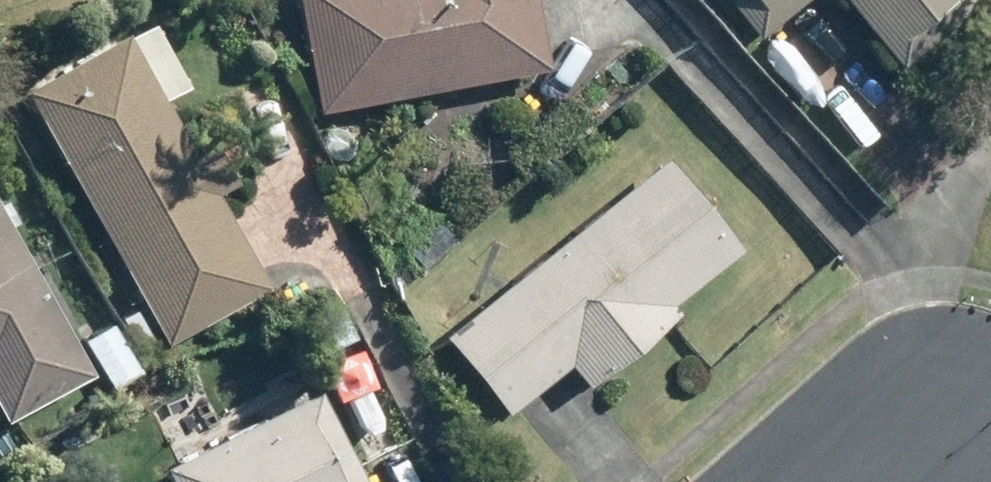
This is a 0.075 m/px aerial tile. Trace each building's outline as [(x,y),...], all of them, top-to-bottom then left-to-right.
[(531,0),(294,0),(310,108),(542,72),(531,0)] [(763,36),(807,0),(733,0),(763,36)] [(906,50),(967,0),(843,0),(893,61),(906,50)] [(17,89),(137,304),(118,314),(134,344),(153,333),(160,344),(260,288),(154,98),(178,85),(142,19),(108,38),(17,89)] [(500,415),(564,363),(581,385),(671,312),(664,304),(732,248),(711,221),(659,157),(437,338),(500,415)] [(418,267),(452,235),(422,205),(389,236),(418,267)] [(2,421),(89,372),(0,213),(0,417),(2,421)] [(142,365),(108,320),(76,344),(111,389),(142,365)] [(332,434),(311,392),(163,465),(171,481),(356,481),(332,434)]
